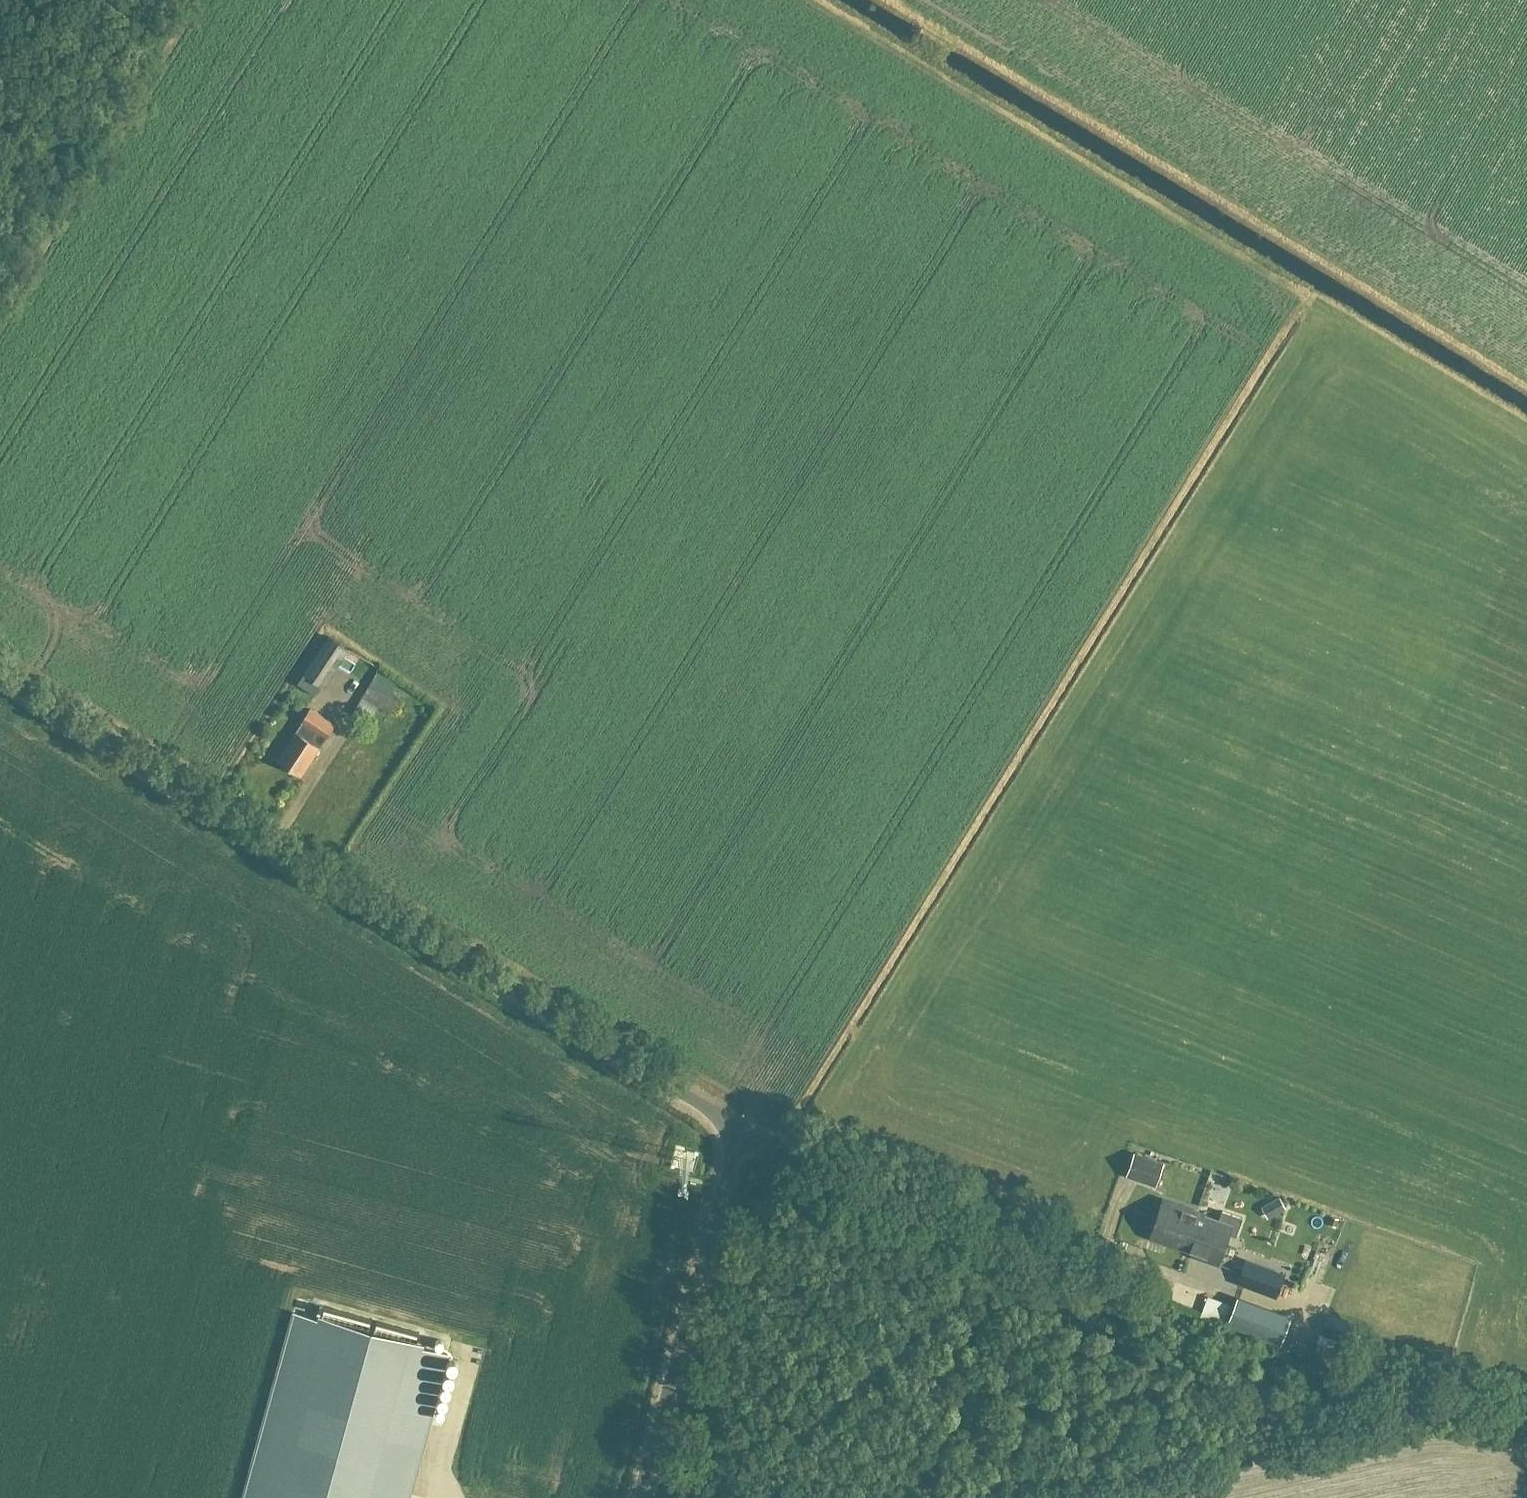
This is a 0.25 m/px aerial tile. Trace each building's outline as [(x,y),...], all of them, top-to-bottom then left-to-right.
[(314,697),(320,688),(322,690),(349,651),(327,636),(296,684),(314,697)] [(398,699),(390,694),(395,684),(376,673),(361,700),(388,716),(398,699)] [(300,777),(318,749),(325,738),(325,739),(333,726),(309,710),(300,725),(302,727),(297,735),(294,733),(276,762),(300,777)] [(1155,1188),(1163,1166),(1134,1156),(1126,1178),(1155,1188)] [(1182,1253),(1195,1216),(1196,1215),(1162,1203),(1148,1241),(1182,1253)] [(1191,1261),(1216,1270),(1228,1238),(1235,1240),(1241,1222),(1221,1214),(1217,1224),(1195,1216),(1182,1253),(1191,1256),(1189,1261),(1191,1261)] [(1277,1301),(1283,1285),(1286,1277),(1246,1262),(1243,1270),(1237,1286),(1277,1301)] [(1226,1326),(1233,1306),(1211,1300),(1205,1320),(1226,1326)] [(1292,1320),(1240,1301),(1228,1328),(1281,1348),(1292,1320)] [(446,1357),(447,1358),(447,1356),(414,1347),(418,1334),(376,1322),(372,1336),(366,1334),(370,1321),(319,1307),(315,1320),(292,1314),(292,1315),(242,1497),(407,1497),(446,1357)] [(1346,1323),(1327,1317),(1321,1334),(1360,1348),(1363,1338),(1343,1331),(1346,1323)]
